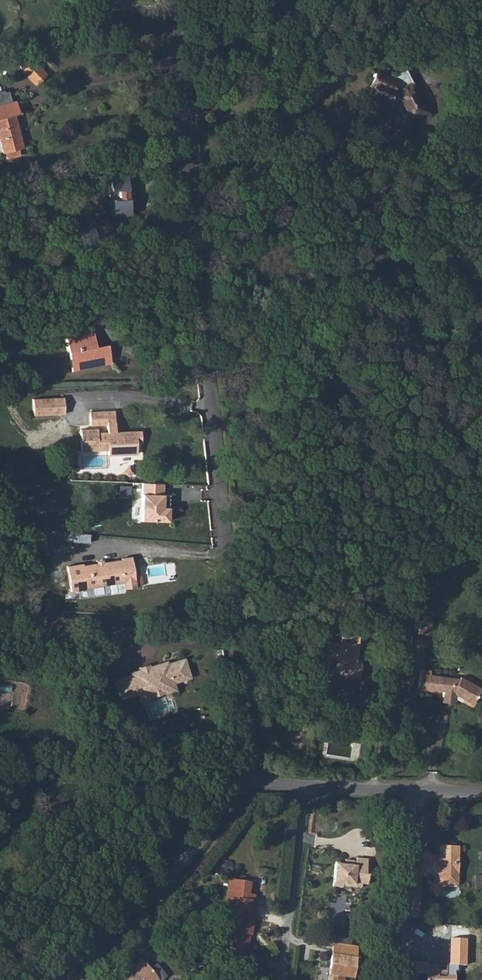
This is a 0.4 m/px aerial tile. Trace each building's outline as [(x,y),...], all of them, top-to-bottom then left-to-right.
[(37,84),(46,70),(27,58),(18,72),(37,84)] [(428,112),(405,69),(387,79),(372,74),(367,90),(397,98),(410,122),(428,112)] [(8,155),(29,149),(20,116),(25,115),(22,101),(16,102),(13,92),(4,94),(4,92),(0,93),(0,122),(3,134),(8,155)] [(142,196),(140,176),(120,179),(121,192),(127,192),(128,201),(122,202),(124,216),(136,215),(135,197),(142,196)] [(63,333),(66,359),(76,358),(78,369),(109,365),(106,345),(93,346),(90,330),(63,333)] [(76,358),(66,359),(68,371),(78,369),(76,358)] [(65,414),(64,398),(32,399),(33,415),(65,414)] [(86,424),(108,423),(114,423),(113,411),(85,412),(86,424)] [(114,431),(108,431),(97,432),(97,429),(81,429),(82,451),(108,450),(109,454),(123,453),(123,448),(134,448),(133,438),(139,437),(138,430),(114,431)] [(117,484),(116,497),(128,497),(129,485),(117,484)] [(161,485),(142,484),(140,521),(167,522),(167,509),(166,509),(163,508),(160,506),(160,496),(161,485)] [(61,539),(86,541),(86,533),(62,531),(61,539)] [(121,573),(123,584),(124,594),(135,592),(131,558),(118,560),(118,564),(79,568),(79,565),(64,567),(67,594),(84,592),(83,589),(106,586),(105,575),(121,573)] [(106,586),(123,584),(121,573),(105,575),(106,586)] [(355,606),(357,593),(347,590),(344,603),(355,606)] [(365,594),(357,593),(355,606),(363,608),(365,594)] [(432,626),(434,607),(423,606),(420,624),(432,626)] [(358,653),(362,629),(344,626),(342,638),(331,637),(330,649),(345,651),(345,668),(363,671),(364,654),(358,653)] [(176,683),(192,679),(186,658),(171,662),(170,661),(151,666),(150,664),(143,666),(142,669),(133,672),(133,673),(116,679),(121,699),(137,694),(139,701),(178,690),(176,683)] [(481,685),(481,681),(463,668),(461,671),(432,667),(432,662),(422,662),(420,680),(445,684),(445,691),(455,691),(456,686),(473,698),(481,685)] [(453,861),(458,862),(458,845),(440,845),(440,855),(428,855),(428,851),(409,849),(405,916),(418,917),(420,878),(428,878),(427,874),(438,874),(438,883),(441,887),(454,888),(457,883),(458,875),(453,874),(453,861)] [(364,876),(366,861),(355,859),(355,862),(344,860),(344,864),(334,862),(331,887),(340,888),(341,885),(352,886),(351,888),(359,889),(360,885),(365,886),(367,876),(364,876)] [(226,890),(246,892),(247,883),(227,880),(226,890)] [(234,910),(230,944),(243,946),(247,947),(249,932),(253,933),(255,913),(253,912),(248,912),(249,904),(254,904),(255,894),(246,892),(226,890),(224,908),(234,910)] [(451,938),(450,964),(466,965),(467,938),(451,938)] [(243,946),(230,944),(229,953),(242,954),(243,946)] [(333,946),(329,979),(342,979),(343,976),(353,978),(356,948),(333,946)] [(140,960),(114,979),(156,979),(140,960)] [(452,971),(424,970),(424,964),(399,963),(398,979),(452,979),(452,971)]
